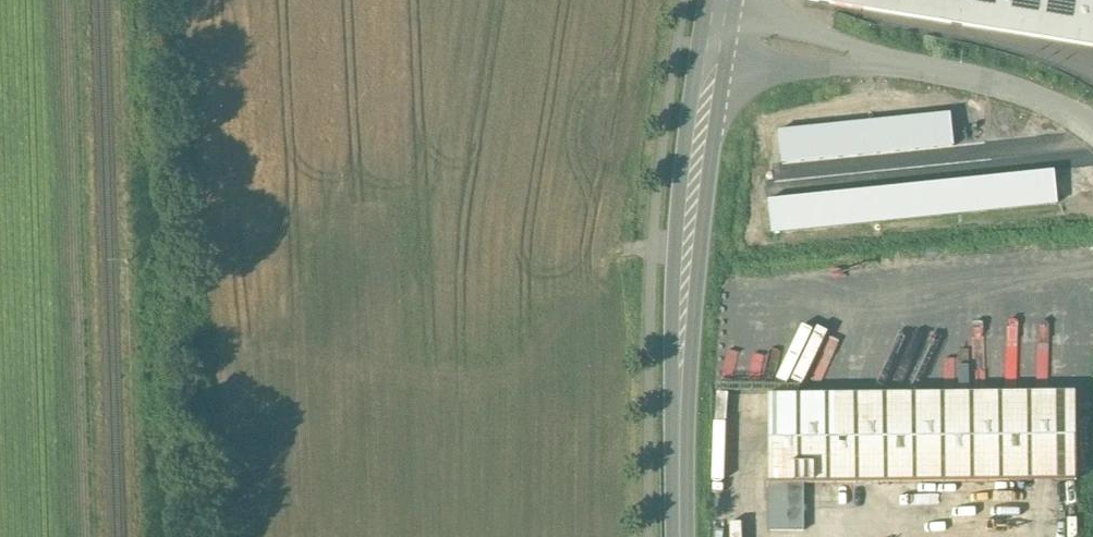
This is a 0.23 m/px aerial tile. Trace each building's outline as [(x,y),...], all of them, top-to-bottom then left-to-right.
[(834,4),(1092,45),(1092,0),(834,0),(834,4)] [(951,113),(779,130),(782,163),(954,146),(951,113)] [(1055,169),(767,199),(771,233),(1059,204),(1055,169)] [(770,394),(770,531),(804,530),(805,484),(1077,481),(1077,391),(770,394)]
